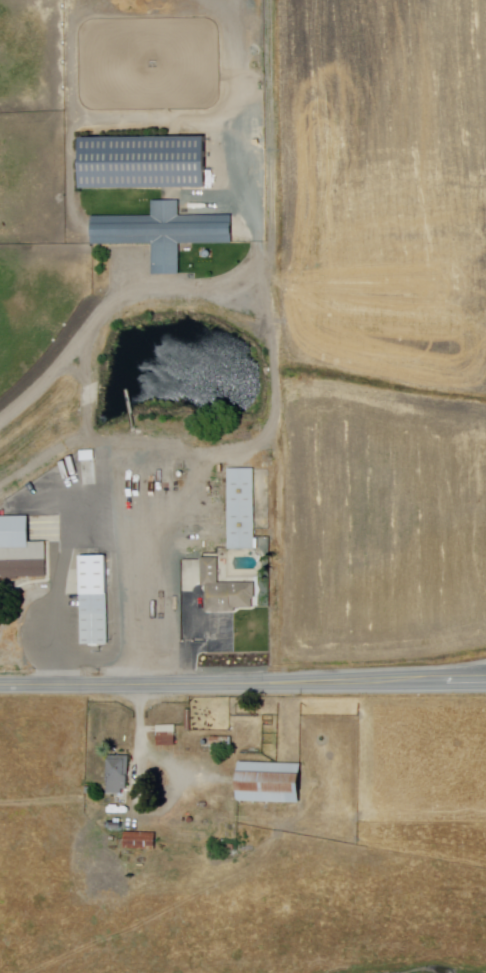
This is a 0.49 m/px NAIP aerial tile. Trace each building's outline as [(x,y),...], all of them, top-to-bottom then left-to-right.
[(81,190),(81,138),(207,137),(207,189),(81,190)] [(93,245),(153,245),(154,276),(181,276),(181,244),(234,244),(234,216),(180,216),(180,201),(153,201),(153,216),(93,217),(93,245)] [(82,462),(81,452),(95,451),(96,461),(82,462)] [(256,550),(229,550),(229,470),(256,470),(256,550)] [(47,578),(0,578),(0,518),(29,517),(30,543),(47,543),(47,578)] [(109,645),(83,646),(81,558),(107,557),(109,645)] [(236,613),(207,613),(207,587),(203,587),(203,558),(219,558),(219,584),(256,583),(256,600),(254,600),(254,609),(236,609),(236,613)] [(158,726),(177,726),(177,747),(158,747),(158,726)] [(212,738),(233,738),(233,749),(217,749),(217,753),(211,753),(212,738)] [(110,757),(130,757),(129,791),(124,791),(123,795),(109,795),(110,757)] [(240,763),(303,766),(301,805),(239,803),(240,763)] [(126,833),(157,834),(157,852),(126,851),(126,833)]
